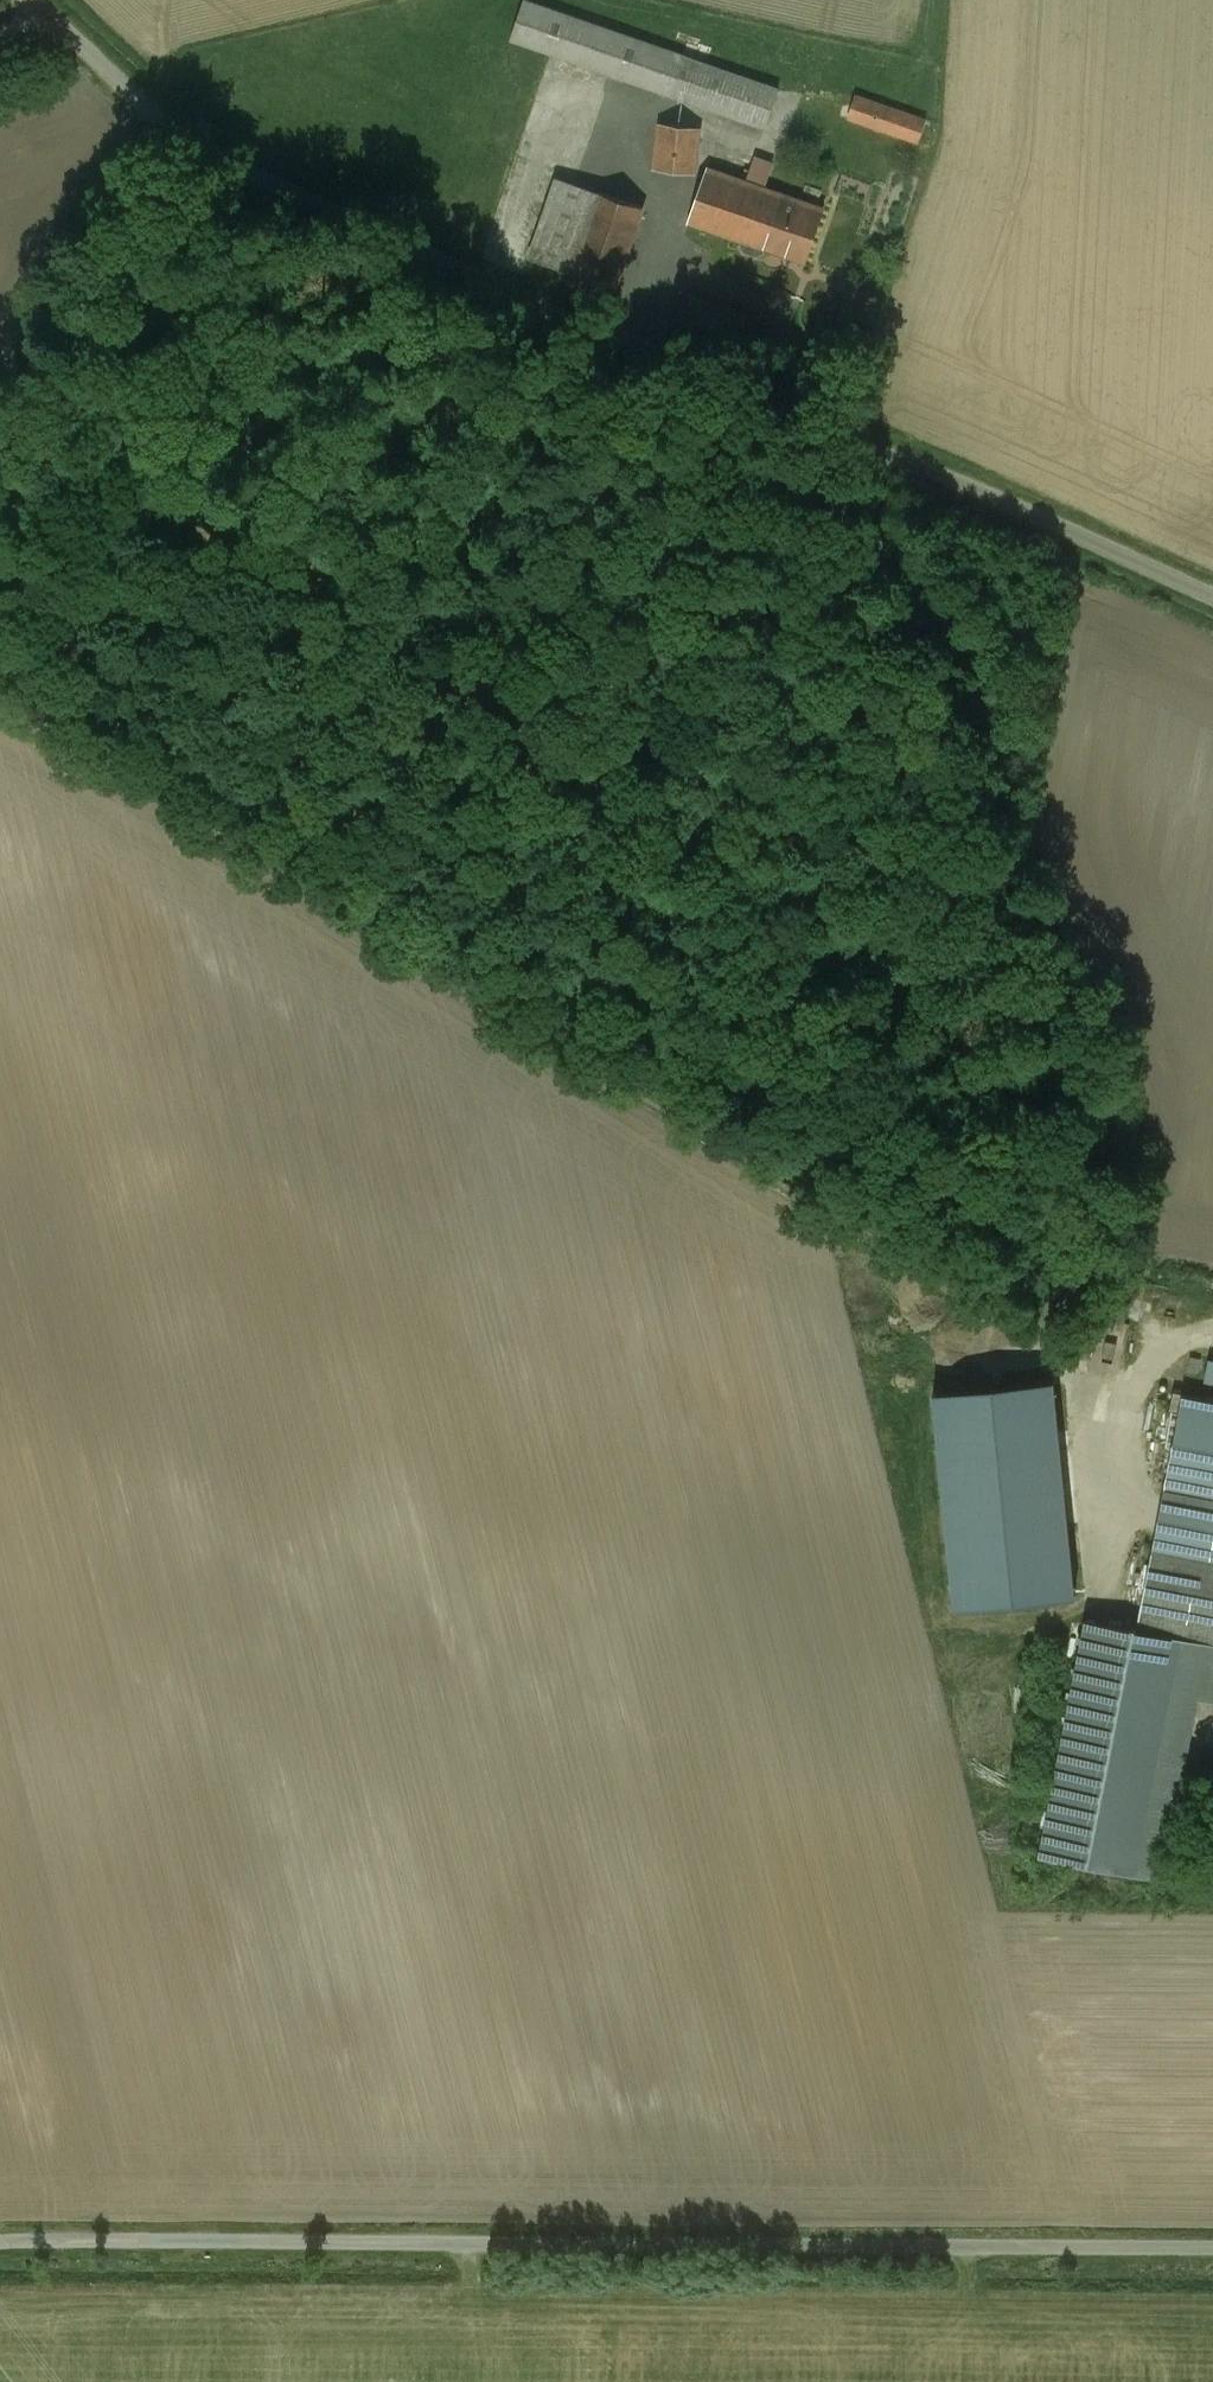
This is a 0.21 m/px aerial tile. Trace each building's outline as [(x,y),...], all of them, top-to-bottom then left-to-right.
[(779,90),(683,57),(683,56),(525,1),(512,39),(671,94),(766,127),(779,90)] [(901,112),(856,96),(848,119),(893,134),(901,112)] [(699,129),(659,124),(655,169),(694,174),(699,129)] [(773,164),(755,158),(747,182),(708,168),(689,223),(805,263),(824,208),(765,188),(773,164)] [(599,192),(558,178),(530,259),(571,273),(599,192)] [(571,273),(563,295),(608,310),(644,207),(599,192),(571,273)] [(747,317),(688,295),(671,341),(730,363),(747,317)] [(1201,1359),(1191,1357),(1188,1370),(1198,1372),(1201,1359)] [(1184,1394),(1165,1490),(1212,1500),(1212,1400),(1184,1394)] [(1067,1411),(1037,1414),(1057,1622),(1087,1620),(1067,1411)] [(1165,1490),(1137,1629),(1182,1638),(1212,1644),(1212,1500),(1165,1490)] [(1137,1629),(1087,1620),(1042,1853),(1136,1871),(1182,1638),(1137,1629)]
